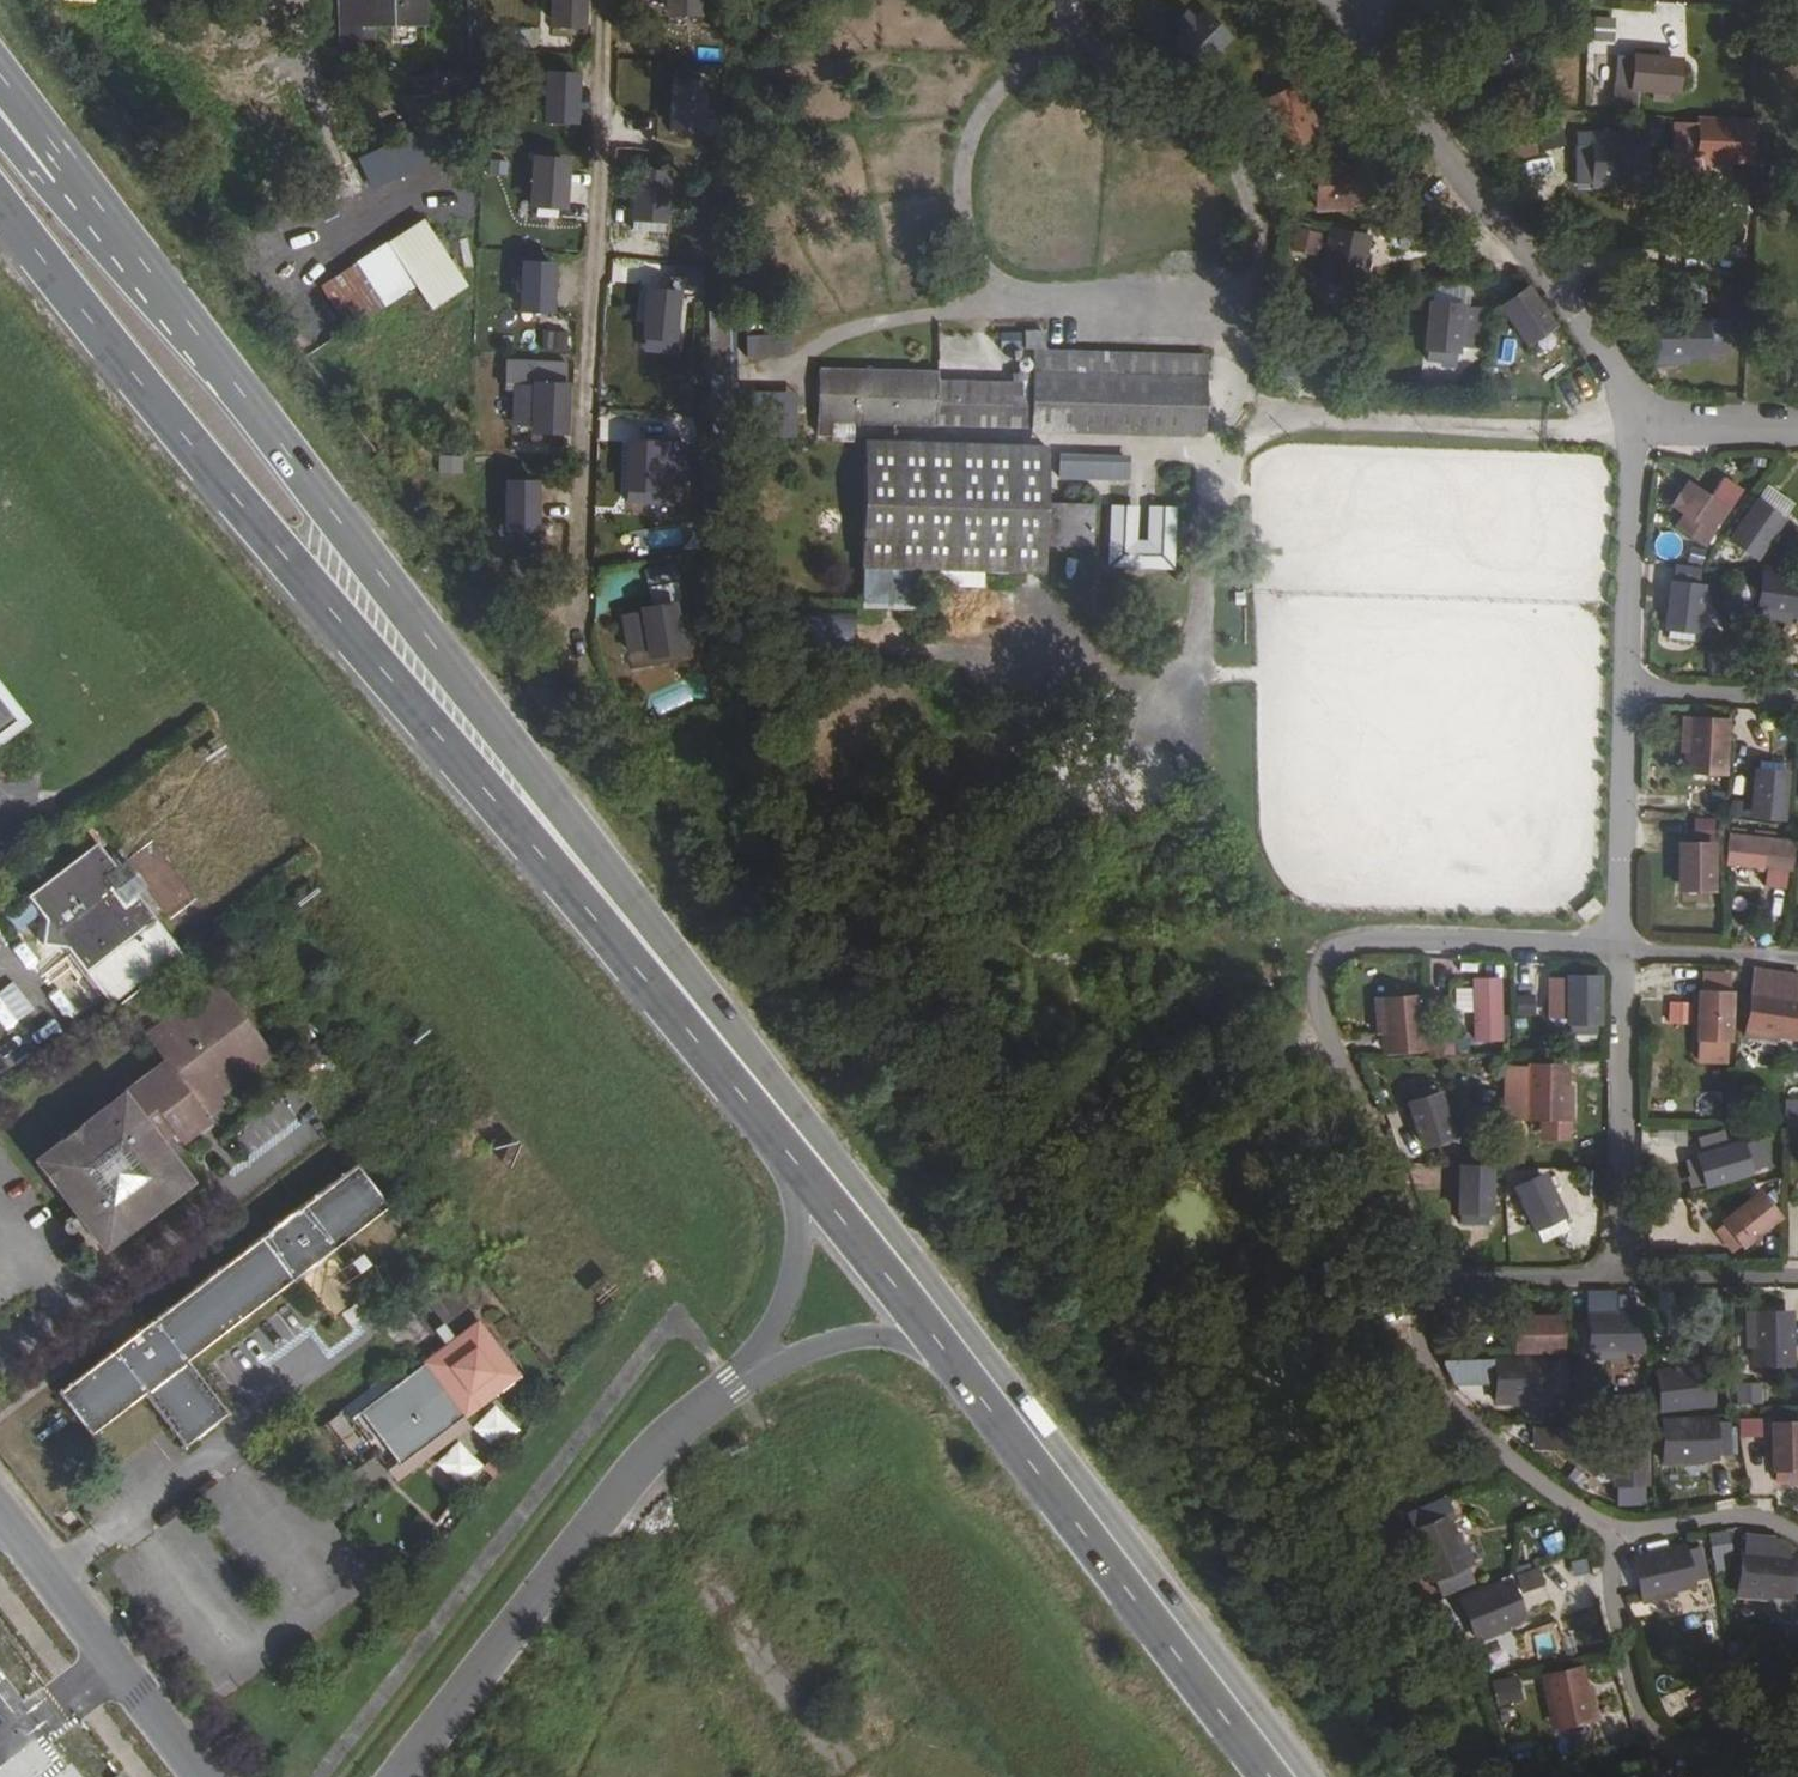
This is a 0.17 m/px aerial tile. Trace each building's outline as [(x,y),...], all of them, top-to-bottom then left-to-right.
[(373,28),(389,28),(389,44),(420,44),(419,28),(425,27),(424,0),(340,0),(341,48),(374,48),(373,28)] [(549,24),(588,25),(589,0),(549,0),(549,24)] [(708,16),(707,0),(665,0),(665,17),(708,16)] [(1175,25),(1184,34),(1196,21),(1187,12),(1175,25)] [(1184,34),(1176,41),(1201,65),(1228,38),(1203,14),(1196,21),(1184,34)] [(1611,19),(1595,19),(1594,40),(1610,41),(1611,19)] [(1510,33),(1479,54),(1499,85),(1532,63),(1510,33)] [(669,131),(705,132),(707,49),(671,48),(669,131)] [(1617,57),(1612,108),(1636,111),(1638,87),(1670,90),(1672,62),(1654,60),(1655,54),(1635,52),(1635,59),(1617,57)] [(579,123),(581,70),(544,69),(542,122),(579,123)] [(1724,109),(1741,108),(1740,92),(1724,92),(1724,109)] [(1282,148),(1300,140),(1287,114),(1300,108),(1293,93),(1264,107),(1282,148)] [(1300,140),(1318,132),(1306,106),(1300,108),(1287,114),(1300,140)] [(1540,150),(1562,144),(1554,115),(1532,121),(1540,150)] [(1498,128),(1506,160),(1534,153),(1526,121),(1498,128)] [(436,123),(359,160),(372,189),(449,152),(436,123)] [(1702,165),(1727,165),(1727,159),(1744,159),(1746,126),(1679,124),(1677,197),(1701,197),(1702,165)] [(1577,187),(1623,184),(1623,178),(1641,178),(1640,145),(1576,148),(1577,187)] [(532,153),(529,207),(568,209),(571,155),(532,153)] [(1317,169),(1317,188),(1346,186),(1347,201),(1365,200),(1363,168),(1317,169)] [(632,174),(630,225),(670,226),(672,175),(632,174)] [(1317,188),(1319,209),(1347,207),(1347,201),(1346,186),(1317,188)] [(423,221),(357,264),(384,305),(416,285),(432,309),(466,286),(423,221)] [(1321,277),(1340,282),(1347,254),(1361,258),(1365,241),(1333,233),(1321,277)] [(1340,282),(1360,287),(1367,259),(1361,258),(1347,254),(1340,282)] [(520,257),(519,311),(555,311),(557,258),(520,257)] [(638,337),(680,338),(681,289),(701,290),(702,266),(611,263),(610,282),(640,283),(638,337)] [(1679,278),(1679,302),(1708,302),(1708,278),(1679,278)] [(1714,279),(1711,297),(1734,302),(1738,284),(1714,279)] [(1504,307),(1526,338),(1548,323),(1526,290),(1504,307)] [(1432,305),(1427,359),(1453,362),(1455,347),(1474,349),(1476,323),(1458,321),(1459,308),(1432,305)] [(744,334),(724,337),(713,364),(714,431),(744,432),(747,307),(744,334)] [(1655,323),(1655,356),(1685,355),(1723,355),(1722,322),(1655,323)] [(542,329),(541,349),(568,350),(569,330),(542,329)] [(832,422),(1203,435),(1205,358),(1033,352),(1033,374),(1018,373),(1017,377),(1011,377),(1011,386),(938,384),(938,374),(819,371),(817,435),(832,435),(832,422)] [(509,437),(571,436),(570,357),(508,357),(509,437)] [(1508,381),(1491,380),(1490,397),(1506,398),(1508,381)] [(752,390),(751,438),(796,439),(797,391),(752,390)] [(663,492),(666,437),(628,436),(626,490),(663,492)] [(866,441),(862,565),(921,567),(981,570),(1042,572),(1044,546),(1044,544),(1044,504),(1046,446),(866,441)] [(1059,478),(1129,479),(1129,453),(1059,451),(1059,478)] [(505,478),(503,532),(538,534),(540,479),(505,478)] [(1687,483),(1675,501),(1687,510),(1699,491),(1687,483)] [(1687,510),(1676,526),(1704,545),(1727,509),(1699,491),(1687,510)] [(1755,507),(1776,524),(1785,512),(1765,496),(1755,507)] [(1092,505),(1044,504),(1044,544),(1044,546),(1090,546),(1092,505)] [(1132,507),(1111,506),(1109,566),(1172,568),(1174,508),(1152,507),(1151,547),(1131,546),(1132,507)] [(1755,507),(1731,538),(1753,554),(1776,524),(1755,507)] [(862,565),(861,598),(920,600),(920,581),(921,567),(862,565)] [(981,570),(921,567),(920,581),(981,583),(981,570)] [(650,601),(680,598),(678,572),(647,574),(650,601)] [(1762,594),(1790,598),(1788,613),(1797,614),(1797,581),(1765,574),(1762,594)] [(1672,585),(1667,624),(1695,627),(1700,588),(1672,585)] [(1762,594),(1758,614),(1787,619),(1788,613),(1790,598),(1762,594)] [(678,599),(618,612),(629,664),(689,652),(678,599)] [(1797,682),(1797,657),(1790,656),(1787,681),(1797,682)] [(15,721),(0,701),(0,732),(15,721)] [(1690,750),(1704,749),(1705,722),(1686,720),(1683,749),(1690,750)] [(1724,722),(1705,722),(1704,749),(1690,750),(1689,767),(1721,769),(1724,722)] [(1758,761),(1753,815),(1780,818),(1785,764),(1758,761)] [(1710,793),(1710,807),(1722,807),(1722,792),(1710,793)] [(1715,839),(1714,817),(1689,818),(1689,839),(1715,839)] [(1729,833),(1728,851),(1766,855),(1765,867),(1791,869),(1794,840),(1729,833)] [(95,843),(26,896),(44,919),(42,944),(66,946),(113,1009),(180,957),(134,895),(113,866),(95,843)] [(1681,885),(1709,885),(1710,846),(1682,846),(1681,885)] [(124,858),(113,866),(134,895),(145,887),(124,858)] [(180,882),(160,896),(172,912),(192,897),(180,882)] [(1593,897),(1575,912),(1584,922),(1601,907),(1593,897)] [(1728,976),(1702,975),(1698,1047),(1726,1048),(1728,976)] [(1595,978),(1569,978),(1569,1017),(1596,1016),(1595,978)] [(1499,979),(1474,980),(1475,1040),(1500,1040),(1499,979)] [(162,1060),(34,1161),(102,1248),(188,1181),(157,1140),(170,1131),(178,1142),(208,1120),(199,1108),(271,1053),(217,981),(188,1003),(173,984),(164,992),(178,1010),(168,1018),(144,1035),(162,1060)] [(1456,987),(1455,1040),(1471,1040),(1473,988),(1456,987)] [(1752,996),(1747,1034),(1776,1038),(1777,1032),(1793,1034),(1797,1004),(1797,1003),(1775,999),(1765,997),(1752,996)] [(1515,997),(1516,1014),(1533,1013),(1532,997),(1515,997)] [(1415,998),(1397,999),(1399,1028),(1386,1028),(1388,1047),(1419,1045),(1415,998)] [(153,999),(130,1017),(144,1035),(168,1018),(153,999)] [(1397,999),(1377,1001),(1379,1029),(1386,1028),(1399,1028),(1397,999)] [(1691,1002),(1669,1001),(1668,1026),(1690,1026),(1691,1002)] [(1483,1092),(1503,1094),(1505,1071),(1485,1070),(1483,1092)] [(1543,1117),(1562,1118),(1562,1071),(1530,1070),(1529,1117),(1543,1117)] [(1438,1099),(1412,1109),(1423,1146),(1449,1137),(1438,1099)] [(1787,1129),(1797,1127),(1797,1099),(1783,1101),(1787,1129)] [(1543,1117),(1542,1138),(1561,1139),(1562,1118),(1543,1117)] [(1688,1160),(1696,1186),(1767,1166),(1760,1140),(1688,1160)] [(354,1273),(334,1247),(387,1207),(354,1164),(56,1391),(89,1435),(143,1394),(183,1446),(226,1413),(186,1361),(291,1280),(311,1305),(319,1300),(326,1309),(353,1289),(346,1279),(354,1273)] [(1489,1169),(1461,1169),(1460,1207),(1488,1208),(1488,1206),(1489,1169)] [(1517,1188),(1533,1224),(1558,1212),(1542,1176),(1517,1188)] [(1716,1229),(1733,1250),(1775,1217),(1758,1195),(1716,1229)] [(333,1318),(360,1297),(353,1289),(326,1309),(333,1318)] [(1614,1296),(1590,1296),(1590,1316),(1615,1316),(1614,1296)] [(1699,1308),(1698,1324),(1709,1324),(1710,1309),(1699,1308)] [(1788,1373),(1787,1315),(1755,1315),(1755,1343),(1756,1373),(1788,1373)] [(1590,1316),(1590,1336),(1619,1335),(1618,1349),(1636,1349),(1635,1316),(1615,1316),(1590,1316)] [(1559,1321),(1520,1321),(1520,1347),(1559,1348),(1559,1321)] [(445,1346),(360,1412),(399,1464),(516,1376),(476,1323),(454,1340),(447,1331),(439,1337),(445,1346)] [(1619,1335),(1590,1336),(1590,1356),(1619,1355),(1618,1349),(1619,1335)] [(1449,1386),(1492,1384),(1491,1358),(1447,1360),(1449,1386)] [(1496,1363),(1497,1381),(1524,1380),(1526,1395),(1543,1394),(1543,1385),(1561,1385),(1560,1361),(1496,1363)] [(1705,1363),(1676,1365),(1677,1371),(1678,1385),(1707,1383),(1705,1363)] [(1662,1405),(1708,1402),(1707,1383),(1678,1385),(1677,1371),(1659,1373),(1662,1405)] [(1524,1380),(1497,1381),(1497,1401),(1526,1401),(1526,1395),(1524,1380)] [(1737,1387),(1737,1404),(1764,1405),(1765,1387),(1737,1387)] [(1624,1396),(1625,1414),(1643,1413),(1642,1395),(1624,1396)] [(428,1472),(454,1496),(519,1427),(493,1403),(428,1472)] [(1767,1436),(1766,1416),(1741,1418),(1743,1438),(1767,1436)] [(1728,1422),(1663,1424),(1664,1442),(1692,1441),(1692,1456),(1729,1455),(1728,1422)] [(1774,1426),(1775,1464),(1797,1464),(1797,1425),(1774,1426)] [(1558,1432),(1543,1432),(1544,1441),(1558,1441),(1558,1432)] [(1641,1440),(1614,1440),(1615,1479),(1642,1478),(1641,1440)] [(1692,1441),(1664,1442),(1664,1463),(1692,1462),(1692,1456),(1692,1441)] [(1416,1535),(1433,1577),(1451,1569),(1439,1543),(1453,1537),(1446,1522),(1416,1535)] [(1453,1537),(1439,1543),(1451,1569),(1470,1562),(1458,1535),(1453,1537)] [(1709,1537),(1711,1548),(1727,1546),(1725,1535),(1709,1537)] [(1634,1562),(1643,1600),(1672,1593),(1670,1587),(1704,1578),(1697,1547),(1634,1562)] [(1742,1555),(1740,1574),(1769,1576),(1767,1592),(1785,1593),(1787,1560),(1742,1555)] [(1515,1578),(1522,1594),(1542,1586),(1537,1571),(1515,1578)] [(1740,1574),(1738,1594),(1767,1596),(1767,1592),(1769,1576),(1740,1574)] [(1462,1602),(1470,1619),(1496,1608),(1502,1622),(1518,1616),(1505,1585),(1462,1602)] [(1470,1619),(1477,1639),(1503,1627),(1502,1622),(1496,1608),(1470,1619)] [(1727,1669),(1711,1672),(1714,1688),(1730,1685),(1727,1669)] [(1547,1681),(1557,1726),(1575,1722),(1569,1694),(1582,1691),(1579,1674),(1547,1681)] [(1518,1675),(1490,1680),(1496,1708),(1523,1702),(1518,1675)] [(1569,1694),(1575,1722),(1594,1718),(1588,1690),(1582,1691),(1569,1694)]
